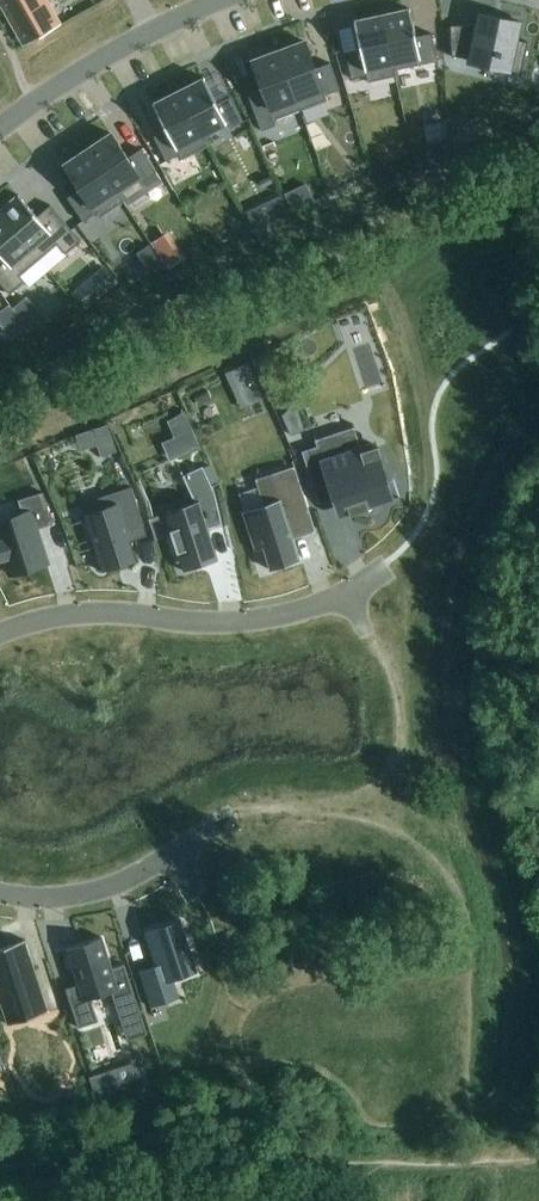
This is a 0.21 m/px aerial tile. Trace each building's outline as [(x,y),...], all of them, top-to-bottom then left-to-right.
[(47,0),(0,0),(0,4),(11,23),(48,2),(47,0)] [(24,46),(61,26),(48,2),(11,23),(24,46)] [(437,62),(431,34),(416,38),(410,10),(382,16),(395,77),(397,77),(395,71),(437,62)] [(474,26),(451,27),(452,58),(468,57),(467,62),(508,71),(521,75),(528,43),(518,41),(522,24),(479,15),(479,12),(477,12),(474,26)] [(395,77),(382,16),(354,22),(360,50),(346,53),(352,80),(366,77),(368,83),(395,77)] [(325,96),(340,90),(330,64),(316,69),(306,43),(279,53),(301,111),(328,101),(325,96)] [(301,111),(279,53),(252,63),(262,89),(248,95),(262,132),(276,127),(274,121),(301,111)] [(244,123),(231,97),(217,105),(204,79),(179,92),(207,148),(208,147),(203,137),(228,124),(230,130),(244,123)] [(207,148),(179,92),(153,105),(167,131),(154,138),(166,163),(179,156),(182,161),(207,148)] [(157,174),(141,150),(128,159),(112,135),(88,151),(123,203),(124,202),(118,193),(141,177),(144,182),(157,174)] [(123,203),(88,151),(65,166),(81,190),(68,199),(83,222),(96,214),(99,219),(123,203)] [(50,206),(37,218),(19,196),(0,212),(0,216),(39,261),(57,246),(66,256),(81,243),(50,206)] [(280,197),(266,203),(274,220),(288,213),(280,197)] [(0,216),(0,285),(9,296),(25,283),(20,277),(39,261),(0,216)] [(169,233),(151,245),(159,257),(177,245),(169,233)] [(118,282),(104,266),(90,278),(104,294),(118,282)] [(27,299),(14,309),(32,331),(45,321),(27,299)] [(0,314),(0,324),(11,338),(25,328),(10,307),(0,314)] [(282,416),(291,435),(304,431),(295,404),(282,416)] [(108,426),(92,431),(101,459),(117,453),(108,426)] [(394,497),(376,446),(360,452),(351,426),(313,440),(315,445),(300,451),(318,502),(345,492),(352,512),(394,497)] [(301,561),(288,521),(310,514),(295,467),(293,468),(294,471),(282,475),(281,473),(258,481),(258,479),(255,480),(265,509),(246,515),(245,512),(242,513),(255,552),(263,549),(270,571),(273,570),(272,567),(297,559),(298,562),(301,561)] [(136,562),(127,534),(144,528),(131,488),(105,497),(109,510),(86,518),(85,515),(83,515),(102,573),(104,573),(103,570),(134,560),(135,563),(136,562)] [(0,500),(0,531),(8,557),(42,546),(34,521),(25,492),(16,495),(0,500)] [(214,497),(165,514),(180,562),(192,558),(195,569),(220,559),(205,516),(219,512),(214,497)] [(165,515),(149,520),(156,542),(172,537),(165,515)] [(0,844),(0,874),(10,871),(1,844),(0,844)] [(155,966),(139,972),(151,1008),(168,1002),(180,998),(174,980),(198,972),(181,920),(144,932),(155,966)] [(0,948),(0,1004),(6,1021),(49,1006),(26,939),(0,948)] [(78,986),(66,989),(78,1026),(97,1019),(91,1000),(112,993),(116,1006),(135,999),(125,966),(113,970),(103,939),(66,950),(78,986)] [(131,1064),(94,1076),(99,1090),(135,1078),(131,1064)]
